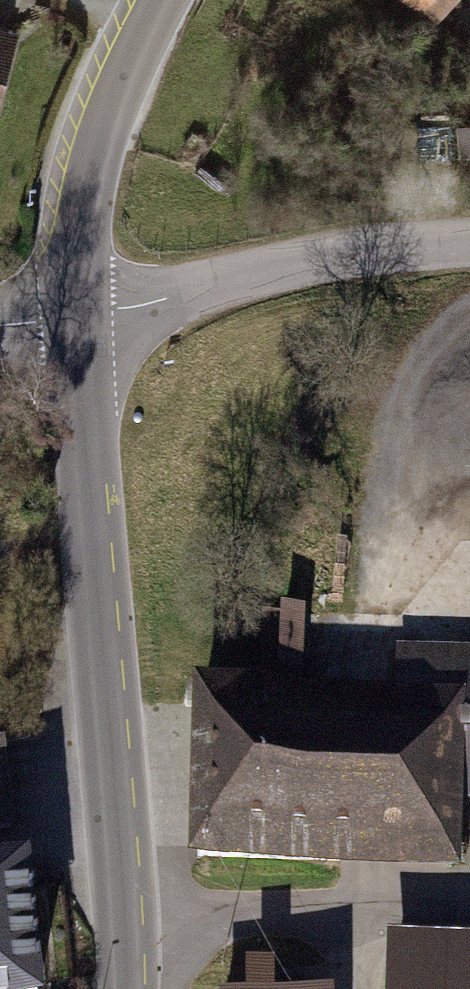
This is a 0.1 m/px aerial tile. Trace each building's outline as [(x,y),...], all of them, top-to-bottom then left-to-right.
[(441,29),(460,0),(398,0),(441,29)] [(0,25),(0,102),(18,30),(0,25)] [(456,158),(445,121),(421,119),(434,158),(456,158)] [(309,675),(306,603),(258,605),(262,678),(309,675)] [(396,646),(395,692),(463,695),(459,802),(469,803),(469,648),(396,646)] [(395,692),(196,685),(189,864),(456,874),(459,802),(463,695),(395,692)] [(21,854),(0,856),(0,988),(35,988),(21,854)] [(391,933),(390,988),(469,988),(469,934),(391,933)]
